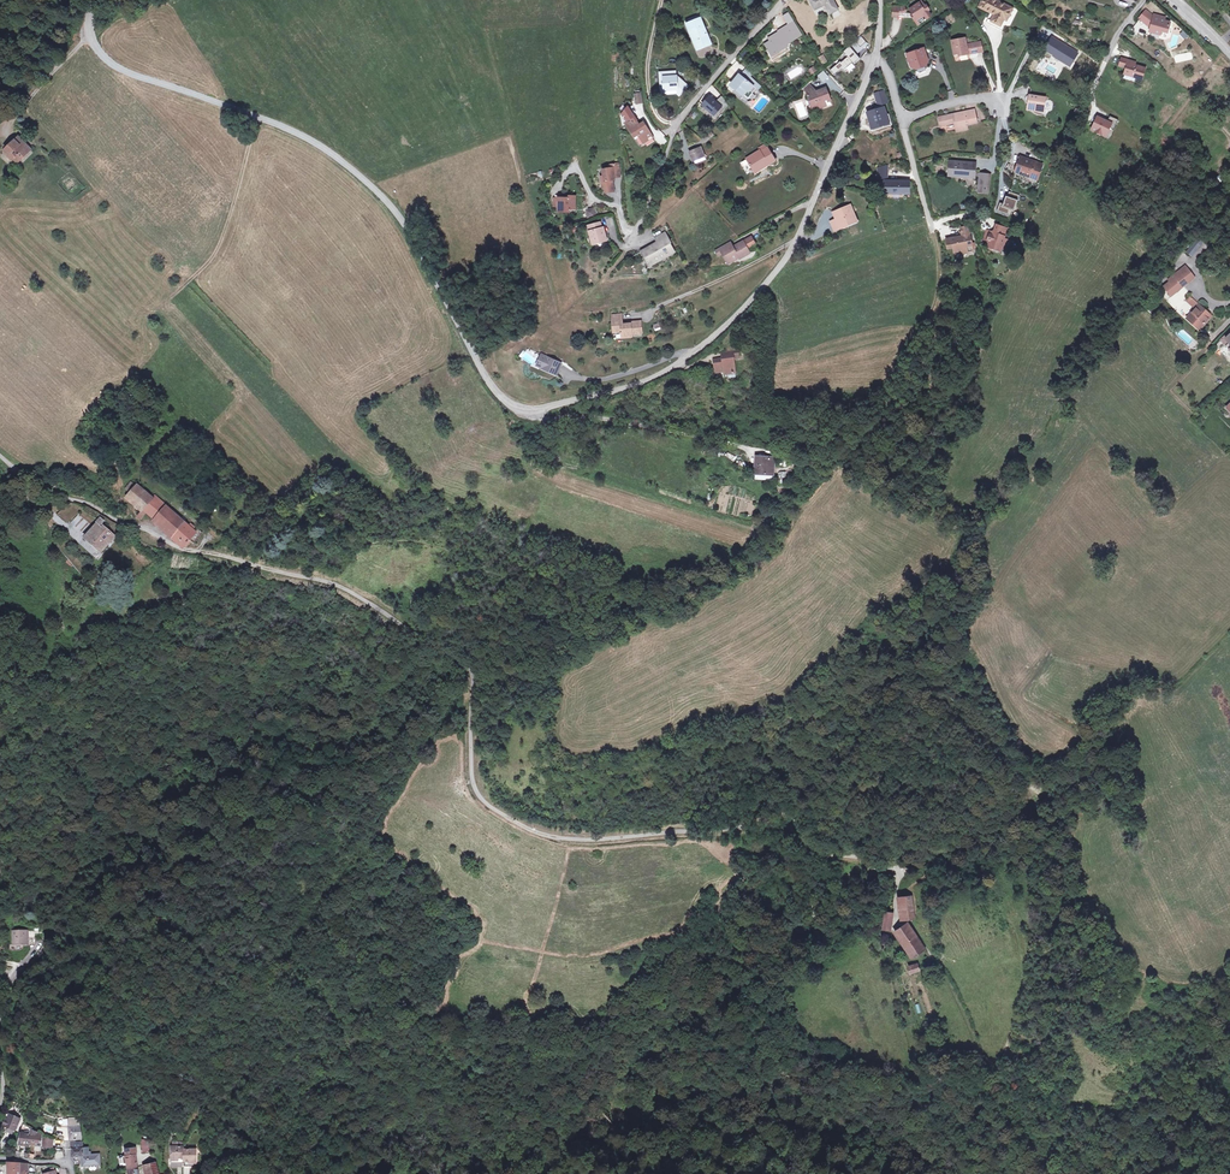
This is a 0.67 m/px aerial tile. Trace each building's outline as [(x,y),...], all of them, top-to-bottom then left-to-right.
[(816,9),(826,4),(831,12),(839,8),(834,0),(810,0),(816,9)] [(992,23),(1002,29),(1005,22),(1007,23),(1011,18),(1008,16),(1012,10),(994,0),(986,0),(982,8),(997,17),(992,23)] [(920,2),(911,8),(916,15),(913,17),(916,21),(918,20),(919,22),(924,18),(924,17),(926,15),(928,18),(932,15),(929,10),(930,9),(927,4),(925,5),(923,7),(920,2)] [(1144,23),(1150,16),(1146,13),(1141,20),(1144,23)] [(699,45),(712,41),(703,16),(690,21),(699,45)] [(1150,16),(1144,23),(1149,27),(1150,27),(1152,28),(1150,34),(1161,37),(1162,34),(1165,32),(1168,33),(1170,25),(1165,24),(1166,21),(1155,18),(1154,19),(1150,16)] [(800,36),(803,33),(795,20),(779,31),(780,32),(770,39),(771,41),(770,42),(770,43),(766,45),(770,50),(772,48),(775,53),(778,51),(789,43),(788,43),(799,35),(800,36)] [(990,27),(999,33),(1002,29),(992,23),(990,27)] [(955,55),(979,50),(976,38),(967,40),(966,35),(951,39),(955,55)] [(1062,44),(1064,42),(1057,36),(1046,49),(1048,50),(1050,52),(1051,51),(1056,55),(1062,60),(1061,62),(1069,68),(1080,56),(1067,45),(1066,47),(1062,44)] [(863,37),(857,42),(863,48),(868,42),(863,37)] [(982,37),(976,38),(979,50),(984,48),(982,37)] [(858,51),(860,54),(871,45),(868,42),(863,48),(857,42),(852,47),(857,52),(858,51)] [(843,62),(833,70),(837,75),(844,69),(845,71),(855,63),(856,64),(862,59),(860,56),(861,55),(860,54),(858,51),(857,52),(852,47),(846,52),(850,57),(843,63),(843,62)] [(926,66),(931,54),(925,51),(924,48),(907,55),(912,67),(916,70),(915,72),(920,74),(925,72),(928,67),(926,66)] [(1052,59),(1056,55),(1051,51),(1050,52),(1048,50),(1045,53),(1052,59)] [(1135,64),(1122,60),(1119,68),(1126,70),(1128,65),(1134,67),(1135,64)] [(1041,61),(1036,68),(1052,80),(1055,76),(1046,69),(1048,65),(1041,61)] [(1134,67),(1128,65),(1126,70),(1124,76),(1142,82),(1146,71),(1134,67)] [(678,87),(678,90),(681,93),(689,84),(684,80),(678,80),(678,74),(669,74),(669,69),(662,69),(662,82),(665,82),(666,88),(678,87)] [(748,70),(742,76),(749,83),(752,80),(755,76),(748,70)] [(742,76),(731,86),(735,91),(737,89),(748,100),(760,88),(752,80),(749,83),(742,76)] [(808,86),(810,90),(816,87),(813,81),(808,86)] [(665,82),(662,82),(663,91),(678,90),(678,87),(666,88),(665,82)] [(818,91),(816,87),(810,90),(812,95),(813,95),(817,105),(821,103),(823,108),(831,105),(830,101),(836,98),(830,86),(818,91)] [(885,92),(877,95),(880,107),(889,104),(885,92)] [(731,105),(723,96),(719,101),(721,103),(719,104),(717,102),(711,97),(705,105),(716,115),(722,107),(726,110),(731,105)] [(1028,110),(1030,110),(1036,115),(1043,116),(1043,113),(1046,99),(1030,96),(1028,110)] [(642,141),(651,135),(645,124),(640,126),(638,123),(627,105),(620,114),(622,124),(625,123),(633,137),(637,134),(638,136),(642,141)] [(886,109),(870,115),(875,129),(891,124),(886,109)] [(955,123),(956,129),(956,131),(967,128),(967,126),(966,124),(977,122),(975,112),(968,113),(967,110),(938,116),(939,121),(944,120),(945,125),(955,123)] [(1103,122),(1103,121),(1097,119),(1091,132),(1100,136),(1102,133),(1107,135),(1110,129),(1114,131),(1118,122),(1110,118),(1107,123),(1106,124),(1103,122)] [(651,135),(642,141),(643,143),(653,137),(651,135)] [(20,140),(17,137),(6,147),(15,157),(20,153),(24,156),(33,147),(23,137),(20,140)] [(691,154),(694,162),(706,157),(702,148),(691,154)] [(751,161),(760,172),(772,162),(775,166),(780,161),(771,149),(770,150),(764,154),(763,152),(751,161)] [(708,161),(706,157),(694,162),(696,166),(708,161)] [(1020,157),(1015,170),(1020,172),(1021,170),(1030,174),(1030,176),(1036,178),(1042,165),(1035,162),(1034,164),(1020,157)] [(972,163),(957,161),(957,163),(950,162),(949,174),(974,176),(974,174),(975,172),(975,168),(972,168),(972,164),(972,163)] [(772,162),(760,172),(763,176),(775,166),(772,162)] [(603,169),(604,175),(601,175),(602,181),(604,181),(605,187),(606,192),(614,190),(612,179),(612,177),(614,177),(621,176),(618,163),(609,164),(610,167),(603,169)] [(889,166),(880,169),(880,180),(889,180),(889,166)] [(981,173),(981,174),(980,177),(979,191),(987,192),(989,175),(981,173)] [(911,183),(888,183),(888,194),(910,195),(911,183)] [(1020,194),(1009,191),(1008,196),(1006,195),(1003,203),(1000,202),(997,210),(1009,214),(1011,209),(1014,210),(1020,194)] [(569,197),(559,197),(558,207),(564,207),(564,210),(570,210),(570,208),(575,208),(576,195),(569,195),(569,197)] [(587,218),(597,215),(594,207),(584,210),(587,218)] [(858,221),(852,207),(837,214),(839,220),(843,228),(858,221)] [(843,228),(839,220),(834,222),(838,231),(843,228)] [(602,223),(589,226),(592,238),(594,237),(595,243),(595,244),(608,240),(606,234),(605,234),(602,223)] [(1007,228),(996,225),(994,233),(987,231),(984,241),(990,243),(989,246),(1002,250),(1003,245),(1009,246),(1011,240),(1004,238),(1007,228)] [(960,231),(960,236),(969,234),(968,226),(959,227),(960,231)] [(655,239),(658,244),(668,238),(666,234),(655,239)] [(954,236),(944,238),(946,247),(951,247),(952,251),(958,250),(959,253),(966,252),(965,249),(971,249),(971,248),(970,245),(970,244),(969,234),(960,236),(954,236)] [(1205,239),(1198,235),(1186,254),(1193,258),(1205,239)] [(668,238),(658,244),(659,246),(643,256),(644,259),(647,258),(650,266),(660,261),(658,258),(664,255),(665,257),(675,252),(670,244),(671,244),(668,238)] [(731,242),(715,250),(718,256),(723,254),(728,264),(739,258),(745,255),(745,256),(750,254),(748,249),(755,244),(752,238),(733,247),(731,242)] [(641,252),(643,256),(659,246),(658,244),(641,252)] [(1185,268),(1178,275),(1174,279),(1177,282),(1182,286),(1185,282),(1192,275),(1185,268)] [(1177,282),(1171,287),(1166,293),(1173,300),(1174,301),(1186,290),(1183,288),(1182,286),(1177,282)] [(1183,302),(1193,311),(1199,305),(1189,296),(1183,302)] [(1211,316),(1199,305),(1193,311),(1186,319),(1199,330),(1211,316)] [(624,326),(623,321),(614,323),(615,331),(623,330),(623,335),(624,339),(634,337),(633,335),(644,333),(642,322),(631,323),(631,325),(624,326)] [(658,323),(652,325),(655,331),(661,329),(658,323)] [(727,370),(728,374),(736,372),(734,358),(738,357),(737,352),(726,353),(727,358),(722,359),(714,361),(715,372),(724,371),(727,370)] [(544,364),(542,369),(558,375),(562,364),(542,355),(539,361),(544,364)] [(755,457),(753,471),(764,472),(764,475),(772,476),(773,459),(755,457)] [(135,488),(130,484),(125,490),(130,494),(135,488)] [(158,522),(169,508),(156,497),(152,501),(136,487),(135,488),(130,494),(128,496),(145,511),(140,518),(143,521),(148,514),(158,522)] [(730,512),(734,497),(728,496),(724,510),(730,512)] [(169,508),(158,522),(188,546),(192,541),(196,544),(200,540),(196,536),(199,533),(194,528),(195,527),(193,525),(191,526),(169,508)] [(76,527),(82,517),(77,515),(72,525),(76,527)] [(76,528),(80,531),(87,523),(83,520),(76,528)] [(100,553),(118,534),(110,527),(106,531),(102,527),(103,522),(101,520),(97,521),(96,525),(83,538),(100,553)] [(896,898),(899,917),(911,916),(909,897),(896,898)] [(886,927),(887,916),(880,915),(879,927),(886,927)] [(891,931),(907,956),(920,947),(904,923),(891,931)] [(13,931),(14,944),(27,943),(26,930),(13,931)] [(286,964),(282,969),(290,975),(294,971),(286,964)] [(908,972),(915,969),(914,964),(906,967),(908,972)] [(290,975),(282,969),(277,975),(285,981),(290,975)] [(18,1130),(22,1118),(11,1114),(8,1121),(6,1121),(5,1125),(10,1127),(16,1129),(18,1130)] [(72,1139),(72,1140),(83,1140),(81,1117),(69,1118),(69,1117),(59,1117),(60,1126),(69,1125),(70,1139),(72,1139)] [(40,1132),(31,1127),(25,1124),(21,1132),(22,1133),(21,1136),(20,1136),(19,1139),(20,1140),(19,1143),(41,1146),(43,1136),(40,1135),(40,1132)] [(257,1136),(252,1147),(265,1152),(270,1142),(257,1136)] [(44,1138),(43,1147),(52,1148),(53,1138),(44,1138)] [(83,1140),(72,1140),(73,1150),(84,1149),(83,1140)] [(173,1145),(171,1146),(171,1166),(178,1166),(178,1165),(178,1162),(184,1162),(184,1160),(184,1157),(183,1148),(183,1145),(173,1145)] [(126,1148),(126,1154),(120,1155),(121,1163),(127,1162),(128,1168),(138,1166),(136,1153),(137,1153),(136,1146),(126,1148)] [(85,1156),(86,1166),(101,1165),(101,1155),(93,1155),(93,1152),(90,1153),(90,1148),(84,1149),(73,1150),(74,1157),(83,1156),(85,1156)] [(196,1148),(183,1148),(184,1157),(184,1160),(184,1162),(184,1165),(196,1164),(196,1148)] [(149,1173),(159,1173),(156,1161),(146,1164),(149,1173)] [(8,1163),(7,1173),(30,1173),(31,1165),(24,1164),(8,1163)]
